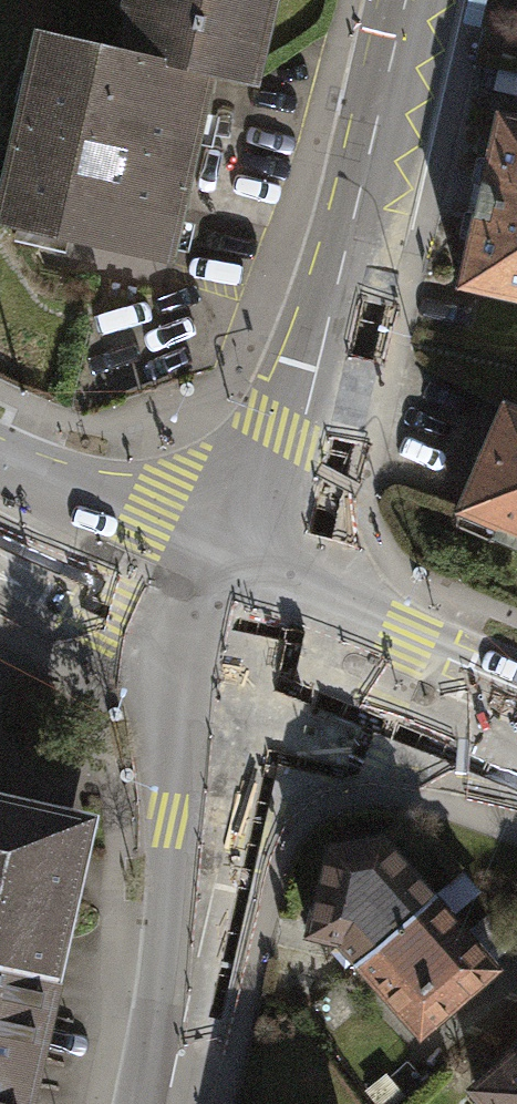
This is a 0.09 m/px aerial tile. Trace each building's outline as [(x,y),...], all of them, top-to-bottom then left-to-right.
[(91,41),(194,65),(240,76),(257,0),(102,0),(91,41)] [(194,65),(91,41),(14,23),(0,82),(0,221),(149,256),(194,65)] [(441,288),(516,303),(516,113),(476,105),(459,195),(441,288)] [(503,390),(456,510),(450,523),(516,549),(516,396),(503,390)] [(35,976),(67,811),(0,794),(0,968),(35,976)] [(315,836),(292,937),(325,943),(411,1034),(485,966),(371,827),(315,836)] [(35,976),(0,968),(0,1103),(6,1103),(35,976)] [(453,1083),(471,1103),(516,1103),(516,1026),(453,1083)]
